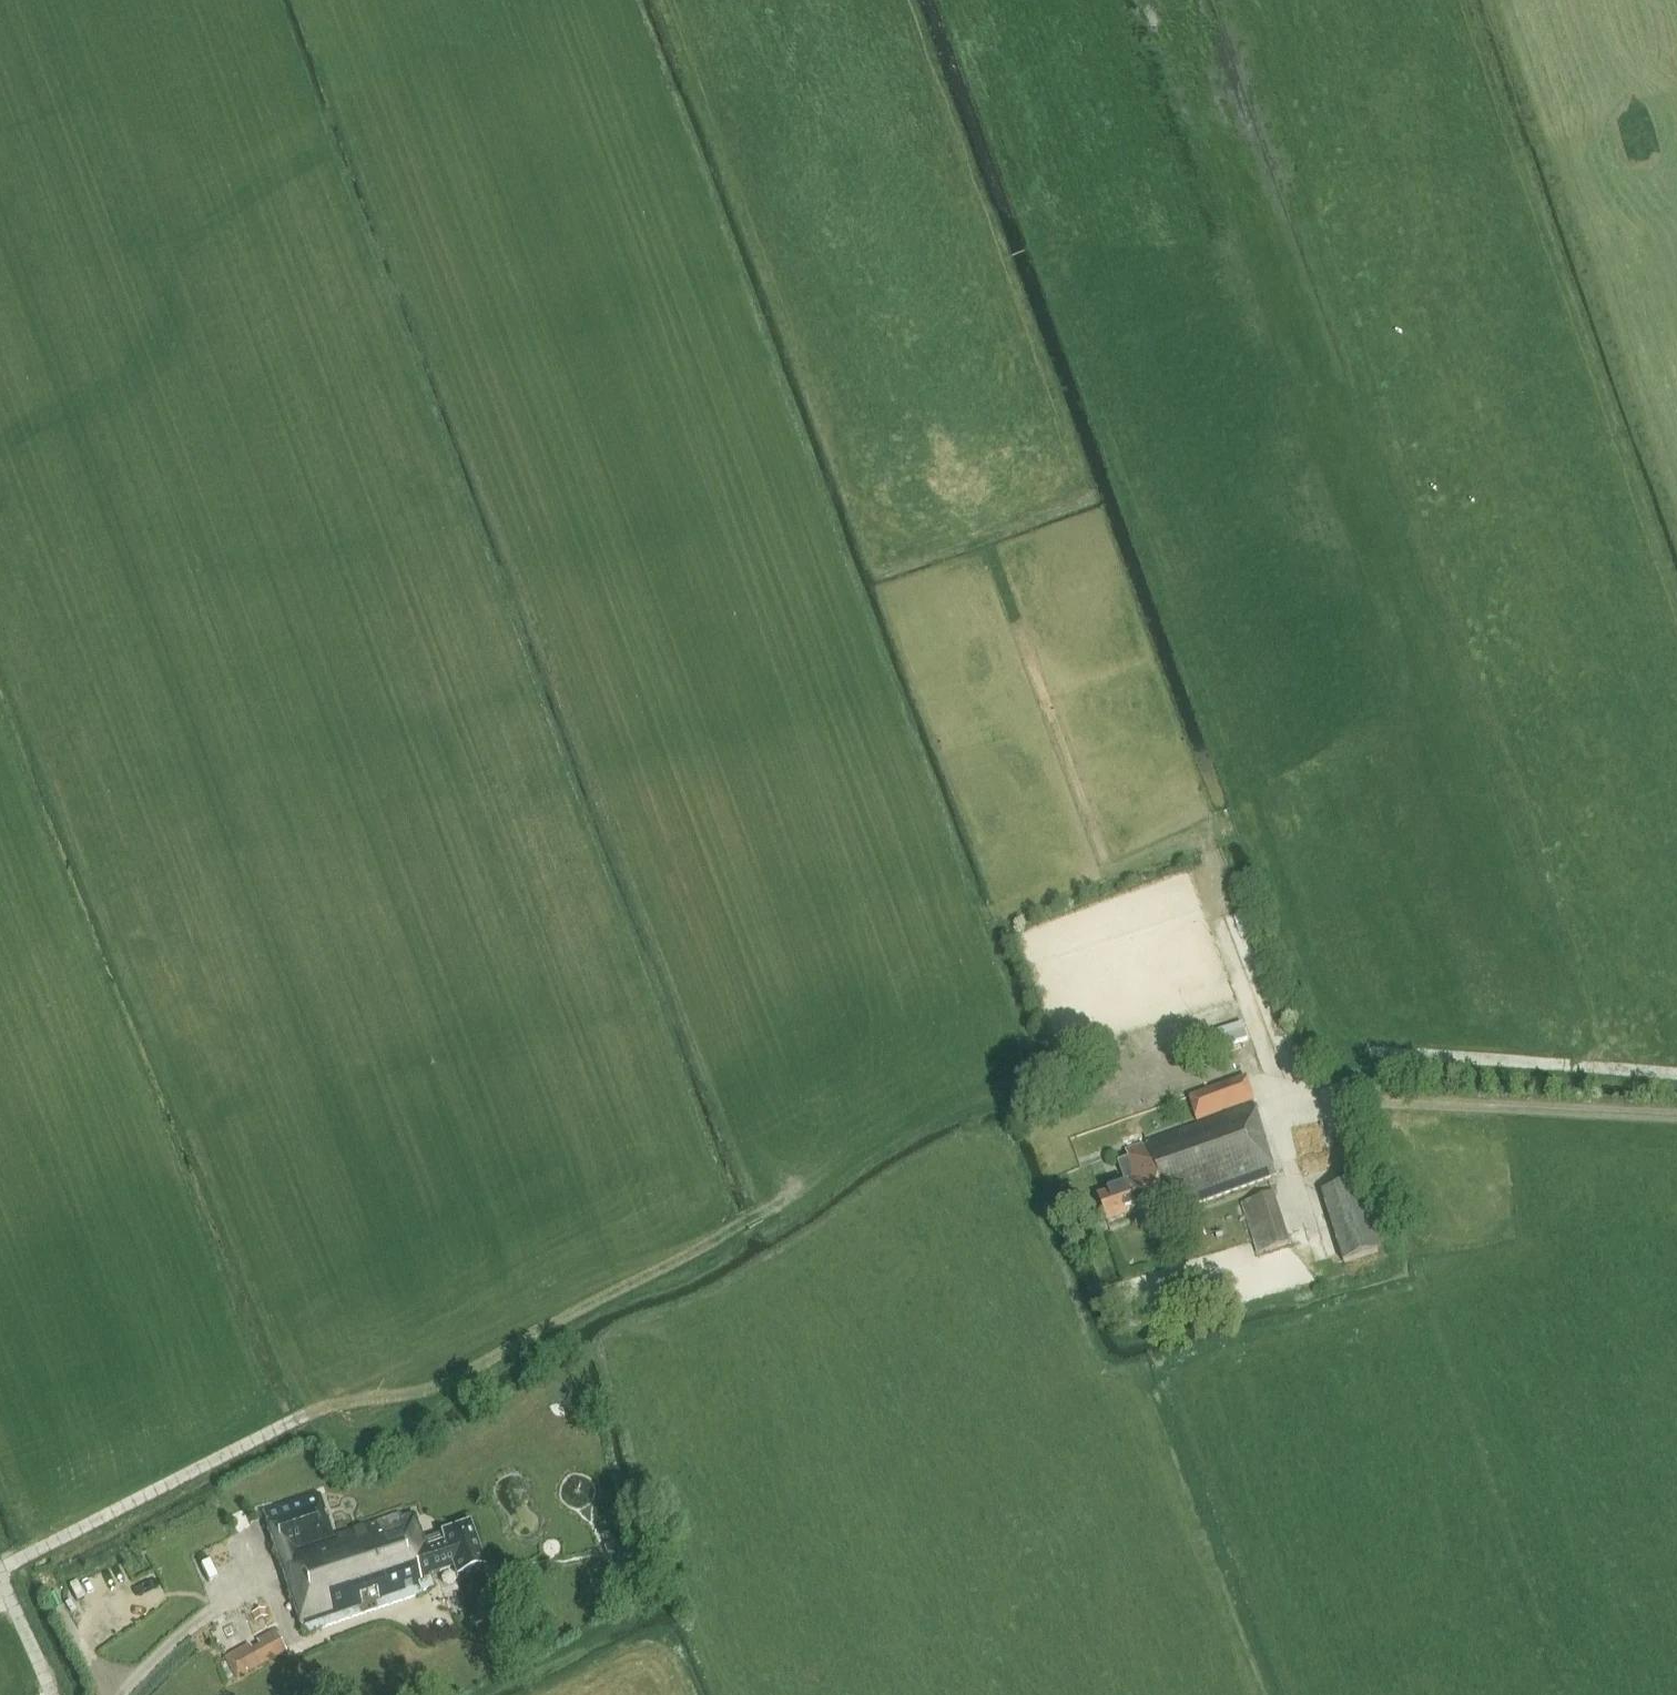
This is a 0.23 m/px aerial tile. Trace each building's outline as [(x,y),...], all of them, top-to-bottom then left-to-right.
[(1197,1122),(1254,1102),(1246,1078),(1189,1098),(1197,1122)] [(1255,1107),(1142,1146),(1125,1151),(1128,1159),(1117,1163),(1125,1188),(1099,1198),(1108,1224),(1162,1204),(1167,1217),(1276,1178),(1255,1107)] [(1378,1254),(1356,1183),(1321,1194),(1343,1265),(1378,1254)] [(1290,1245),(1273,1194),(1240,1204),(1257,1255),(1290,1245)] [(319,1498),(263,1517),(295,1613),(296,1613),(303,1635),(422,1594),(421,1592),(431,1588),(427,1577),(452,1568),(455,1577),(483,1567),(469,1524),(441,1534),(444,1543),(425,1549),(413,1513),(400,1517),(399,1515),(333,1538),(319,1498)] [(258,1644),(251,1649),(248,1644),(224,1658),(236,1680),(260,1666),(286,1651),(274,1630),(256,1640),(258,1644)]
